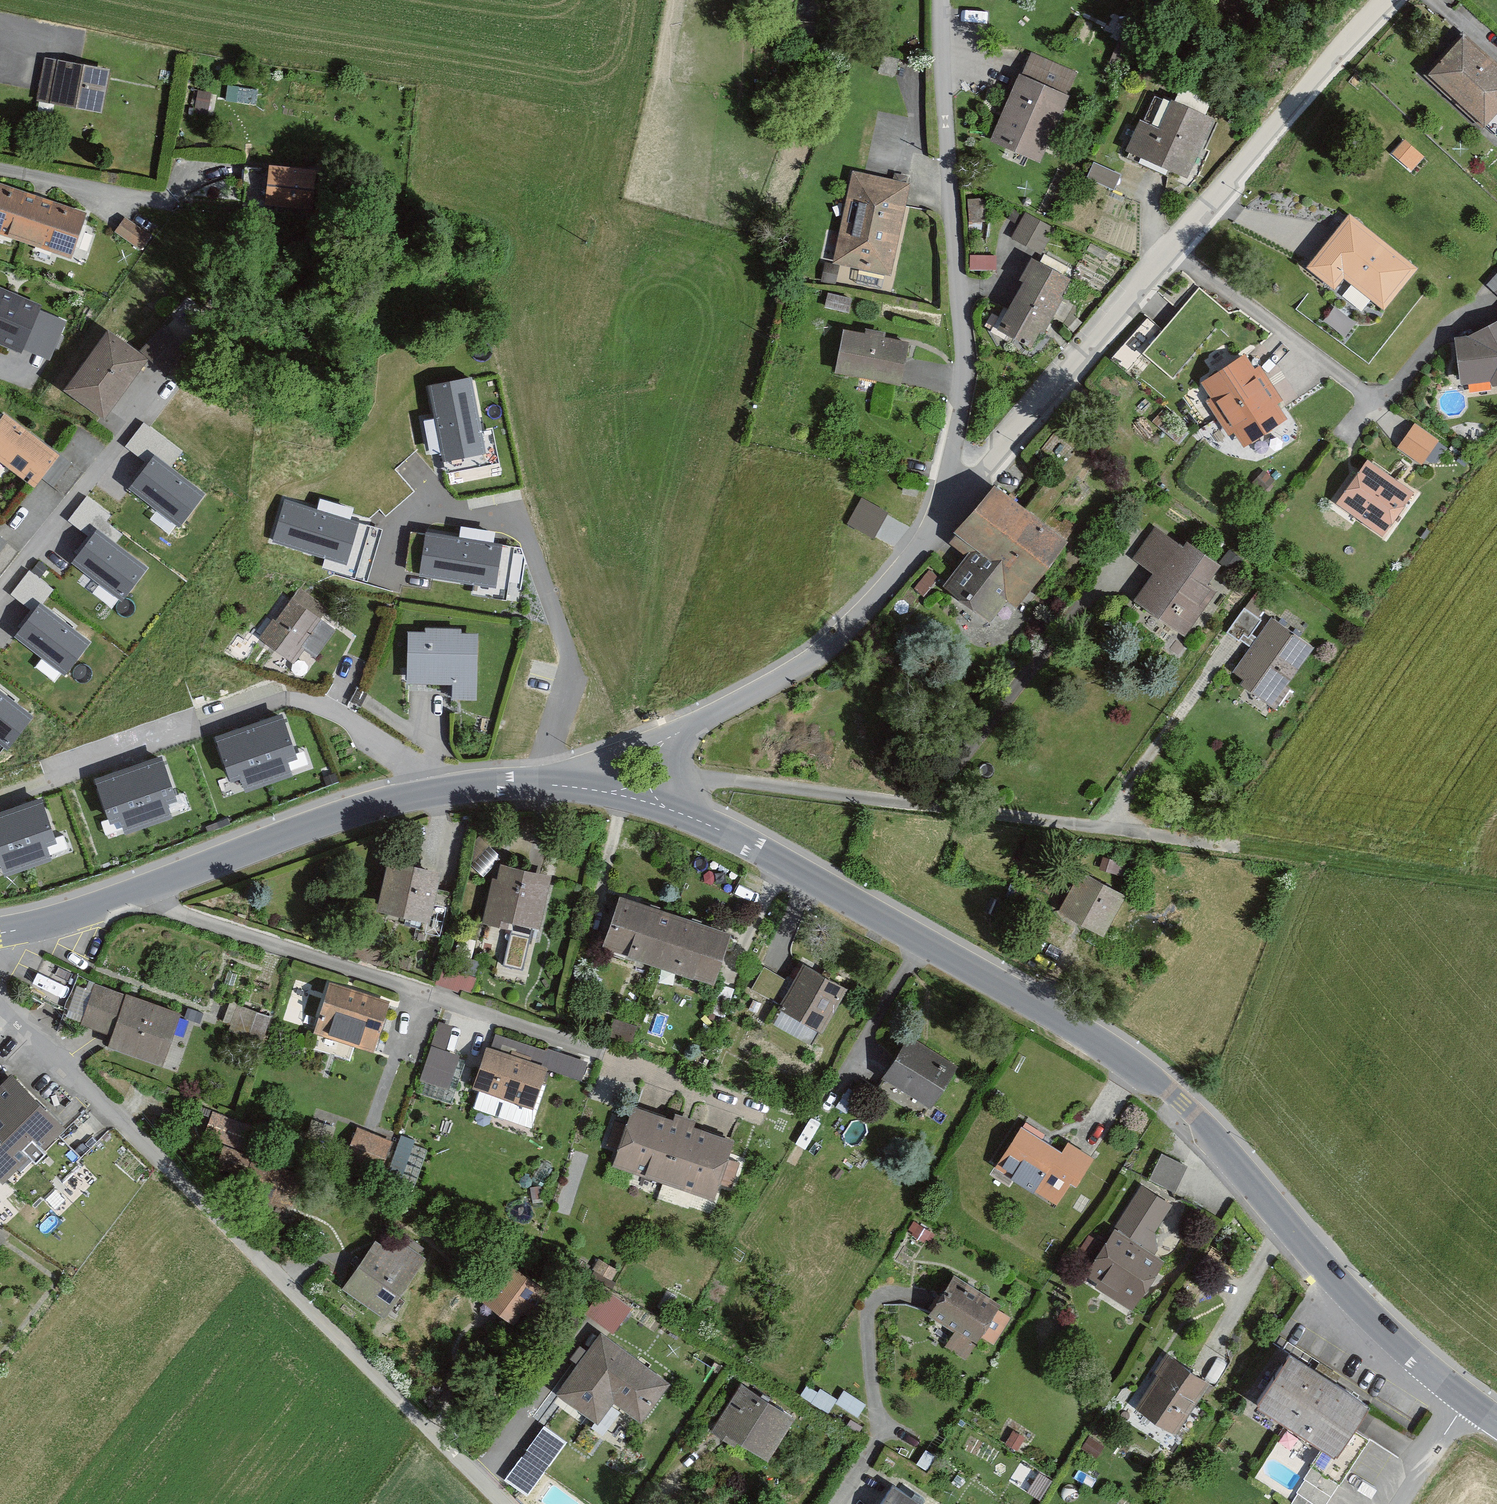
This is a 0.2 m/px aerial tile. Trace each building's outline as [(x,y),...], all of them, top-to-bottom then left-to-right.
[(1430,83),(1496,146),(1496,82),(1462,49),(1430,83)] [(103,67),(47,56),(38,102),(94,113),(103,67)] [(1062,92),(1020,75),(993,144),(1035,161),(1062,92)] [(1159,130),(1134,120),(1119,157),(1184,184),(1210,124),(1169,107),(1159,130)] [(314,172),(267,166),(263,200),(310,206),(314,172)] [(908,184),(850,172),(830,270),(888,282),(908,184)] [(0,184),(0,232),(68,255),(82,212),(0,184)] [(1025,209),(1010,234),(1044,250),(1053,225),(1025,209)] [(1349,214),(1306,268),(1334,290),(1344,278),(1385,310),(1418,269),(1349,214)] [(145,238),(123,220),(113,232),(134,250),(145,238)] [(1074,276),(1032,254),(994,326),(1036,348),(1074,276)] [(21,355),(23,350),(51,362),(68,321),(40,310),(42,305),(0,288),(0,346),(21,355)] [(1453,339),(1461,385),(1490,382),(1493,387),(1496,387),(1496,322),(1468,337),(1453,339)] [(187,348),(164,325),(143,345),(167,369),(187,348)] [(143,359),(102,330),(60,389),(101,419),(143,359)] [(909,344),(843,331),(834,375),(900,388),(909,344)] [(1245,355),(1202,383),(1212,398),(1208,401),(1230,435),(1233,433),(1243,448),(1288,419),(1278,404),(1282,402),(1259,367),(1255,370),(1245,355)] [(485,453),(471,378),(429,386),(443,461),(485,453)] [(3,413),(0,418),(0,458),(34,484),(57,454),(3,413)] [(1415,424),(1398,448),(1422,465),(1439,441),(1415,424)] [(207,494),(156,454),(128,490),(179,530),(207,494)] [(1414,493),(1363,461),(1333,507),(1384,540),(1414,493)] [(995,481),(955,527),(975,544),(941,583),(990,627),(1065,542),(995,481)] [(70,518),(85,528),(101,503),(86,494),(70,518)] [(860,496),(846,520),(872,534),(887,511),(860,496)] [(358,523),(285,501),(272,541),(345,564),(358,523)] [(1221,570),(1152,526),(1132,559),(1153,573),(1131,608),(1179,638),(1221,570)] [(150,569),(99,528),(71,564),(122,604),(150,569)] [(503,546),(426,534),(420,576),(496,588),(503,546)] [(273,618),(258,640),(293,665),(305,649),(301,646),(328,608),(300,588),(276,621),(273,618)] [(91,643),(40,603),(12,639),(63,679),(91,643)] [(1314,648),(1271,618),(1232,673),(1244,681),(1241,685),(1272,707),(1314,648)] [(425,633),(408,633),(407,684),(452,686),(452,700),(477,701),(479,634),(462,634),(462,630),(425,628),(425,633)] [(0,691),(0,748),(7,754),(35,718),(0,691)] [(214,738),(229,784),(240,780),(244,793),(293,777),(288,763),(298,760),(284,715),(214,738)] [(94,784),(106,823),(122,818),(127,834),(173,820),(168,804),(179,801),(167,761),(94,784)] [(0,866),(3,875),(51,860),(47,848),(56,845),(41,799),(0,813),(0,866)] [(442,873),(388,862),(377,913),(431,924),(442,873)] [(548,873),(496,863),(484,921),(536,931),(548,873)] [(1129,895),(1084,869),(1061,909),(1106,935),(1129,895)] [(726,929),(620,896),(605,944),(711,977),(726,929)] [(844,988),(800,963),(776,1005),(820,1030),(844,988)] [(765,964),(754,985),(774,996),(786,976),(765,964)] [(183,1013),(93,982),(79,1023),(107,1033),(102,1046),(164,1068),(183,1013)] [(387,1003),(330,983),(312,1033),(370,1053),(387,1003)] [(431,1047),(445,1051),(453,1027),(439,1022),(431,1047)] [(958,1069),(908,1038),(882,1080),(932,1110),(958,1069)] [(420,1081),(449,1091),(460,1056),(445,1051),(431,1047),(420,1081)] [(548,1068),(487,1047),(472,1090),(533,1111),(548,1068)] [(10,1079),(0,1089),(0,1180),(5,1185),(61,1130),(10,1079)] [(672,1123),(632,1109),(626,1125),(615,1121),(606,1146),(617,1150),(611,1167),(713,1201),(733,1143),(693,1129),(695,1122),(674,1115),(672,1123)] [(203,1136),(244,1152),(253,1128),(212,1112),(203,1136)] [(393,1143),(357,1128),(343,1162),(379,1177),(393,1143)] [(1061,1152),(1021,1128),(996,1170),(1056,1207),(1070,1185),(1076,1189),(1094,1159),(1067,1143),(1061,1152)] [(240,1192),(291,1210),(303,1176),(222,1148),(215,1168),(245,1178),(240,1192)] [(1162,1154),(1148,1181),(1173,1194),(1187,1166),(1162,1154)] [(1173,1210),(1140,1188),(1083,1277),(1134,1310),(1166,1261),(1148,1249),(1173,1210)] [(422,1259),(383,1233),(346,1289),(386,1314),(422,1259)] [(557,1298),(495,1255),(467,1294),(514,1327),(524,1313),(539,1324),(557,1298)] [(1001,1305),(954,1276),(928,1317),(953,1333),(945,1347),(967,1361),(1001,1305)] [(603,1288),(584,1315),(613,1335),(632,1309),(603,1288)] [(669,1388),(599,1335),(555,1394),(597,1426),(614,1404),(641,1425),(669,1388)] [(1369,1400),(1290,1349),(1257,1401),(1336,1451),(1369,1400)] [(1206,1381),(1167,1357),(1134,1409),(1173,1433),(1206,1381)] [(792,1420),(737,1386),(712,1427),(767,1461),(792,1420)] [(532,1492),(564,1436),(540,1423),(509,1479),(532,1492)] [(892,1486),(881,1503),(921,1503),(892,1486)]
